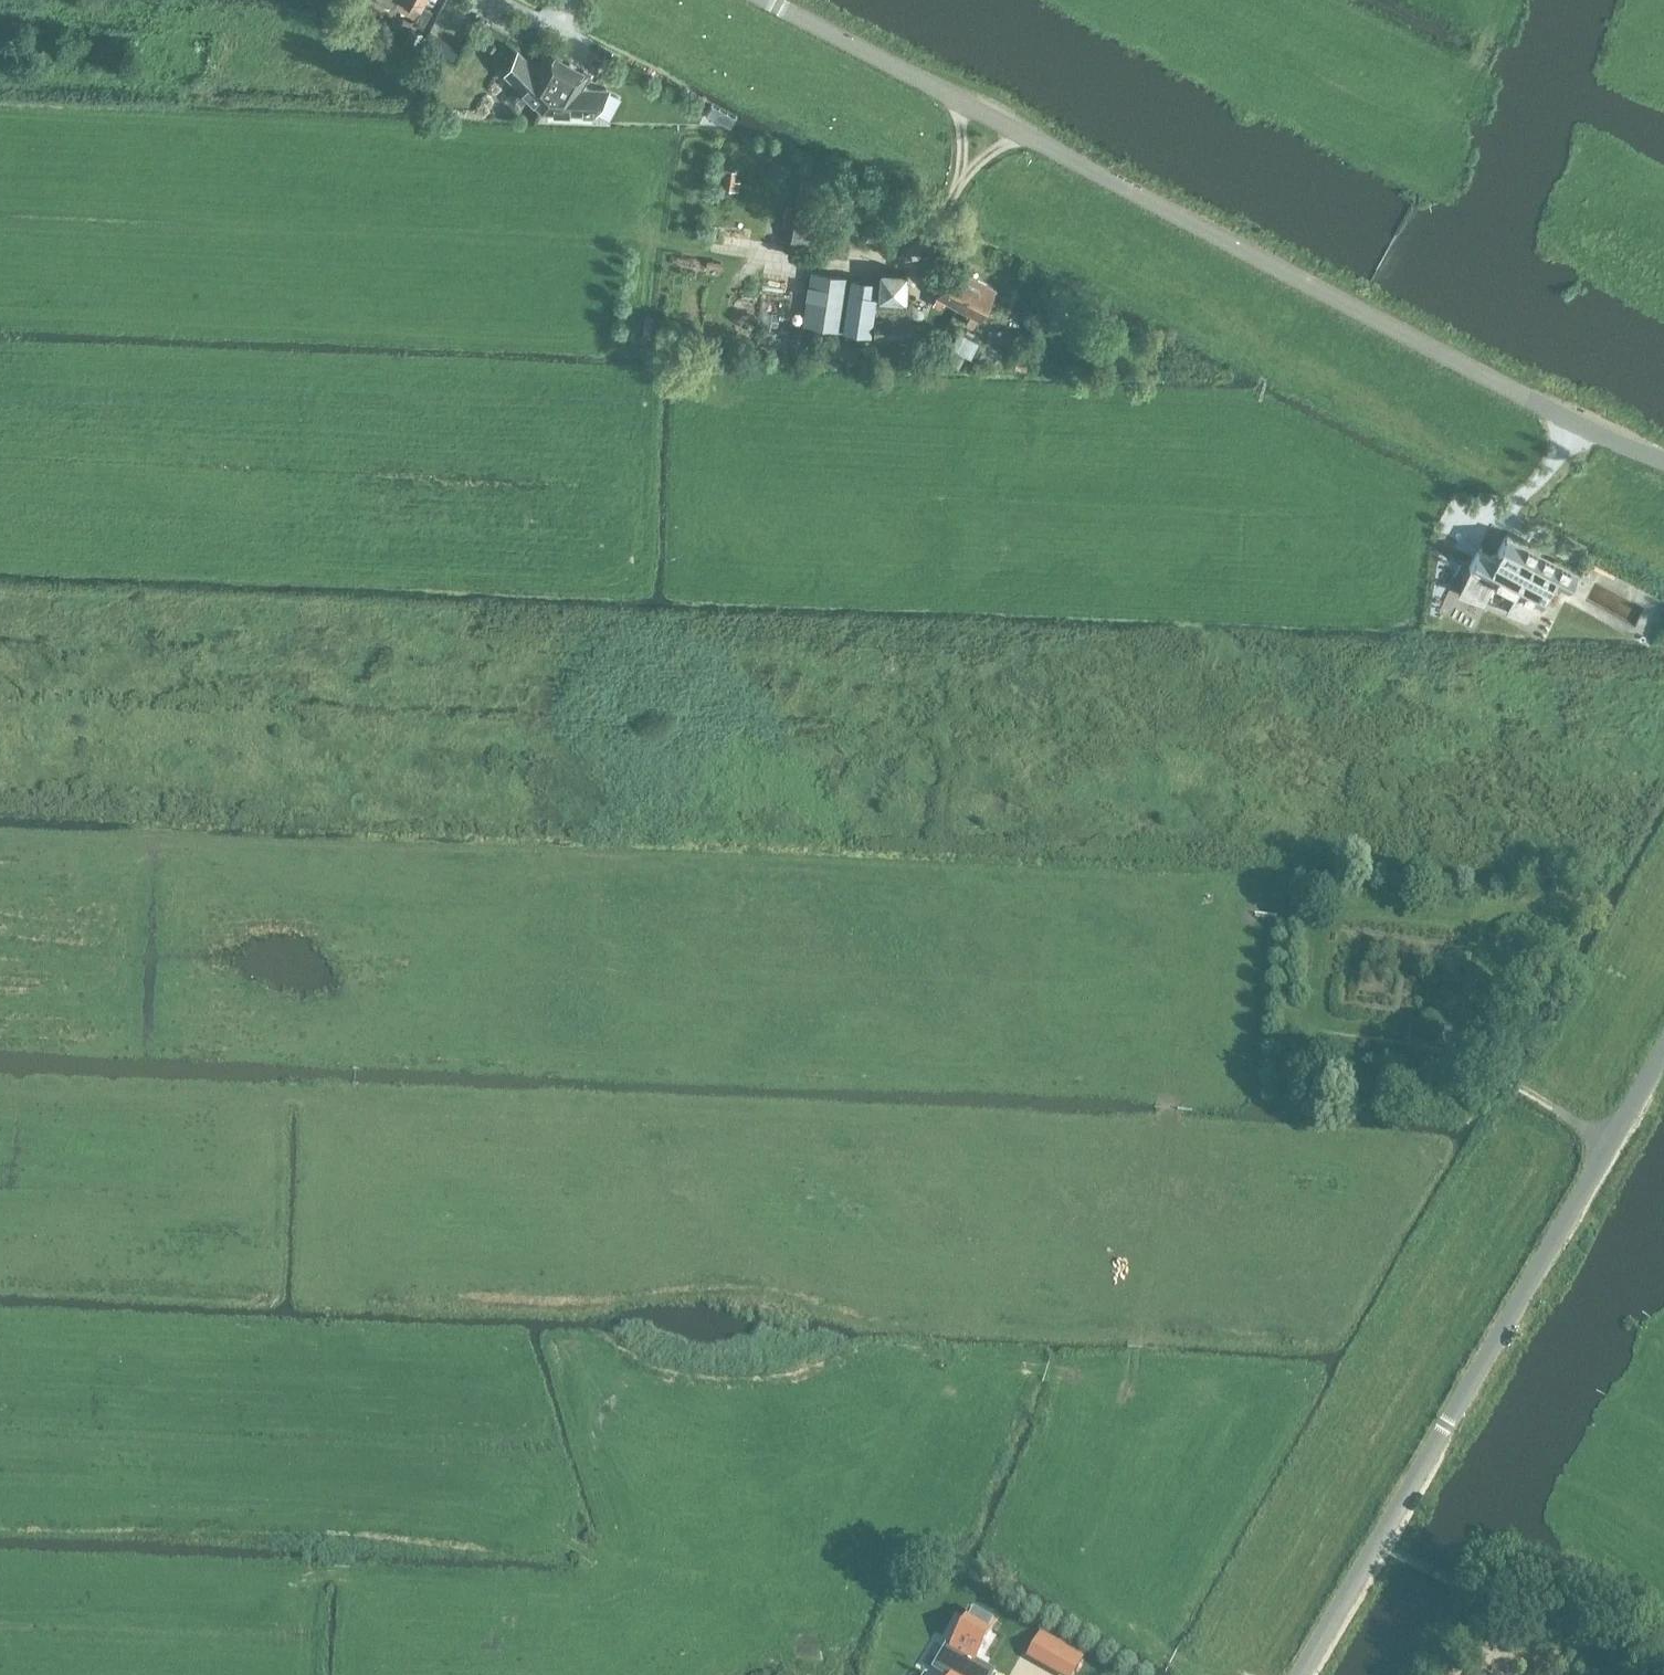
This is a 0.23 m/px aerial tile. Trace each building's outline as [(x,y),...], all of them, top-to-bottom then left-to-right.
[(420,21),(425,24),(433,10),(423,5),(425,0),(382,0),(420,21)] [(413,29),(406,44),(416,49),(423,34),(413,29)] [(507,41),(501,52),(510,57),(516,46),(507,41)] [(543,106),(571,56),(557,48),(555,52),(549,49),(539,68),(531,63),(519,51),(518,50),(507,71),(508,72),(539,104),(543,106)] [(585,63),(571,56),(543,106),(548,108),(593,110),(594,111),(607,88),(606,88),(589,87),(581,83),(588,70),(582,67),(585,63)] [(728,112),(722,122),(731,126),(736,116),(728,112)] [(727,169),(725,187),(739,189),(740,180),(735,180),(737,170),(727,169)] [(801,179),(789,248),(847,257),(850,240),(828,235),(830,222),(822,221),(828,183),(801,179)] [(953,265),(948,274),(937,294),(938,294),(933,303),(942,307),(946,299),(959,306),(975,277),(953,265)] [(880,295),(909,296),(910,267),(881,266),(880,295)] [(850,276),(811,270),(803,324),(842,330),(850,276)] [(850,276),(842,330),(872,334),(877,298),(879,280),(850,276)] [(996,288),(975,277),(959,306),(971,312),(966,321),(975,325),(979,317),(980,317),(996,288)] [(956,336),(950,347),(965,354),(971,357),(979,341),(959,330),(956,336)] [(824,353),(861,355),(861,346),(825,344),(824,353)] [(1588,576),(1589,574),(1507,531),(1506,533),(1507,534),(1495,556),(1479,548),(1478,549),(1479,549),(1470,567),(1471,567),(1459,591),(1483,599),(1494,579),(1516,590),(1507,608),(1526,615),(1534,600),(1540,604),(1553,580),(1569,588),(1578,571),(1588,576)] [(974,1663),(995,1624),(994,1624),(994,1625),(972,1613),(973,1612),(972,1611),(949,1651),(950,1651),(951,1650),(974,1663)] [(1045,1643),(1038,1656),(1057,1667),(1064,1654),(1045,1643)]
